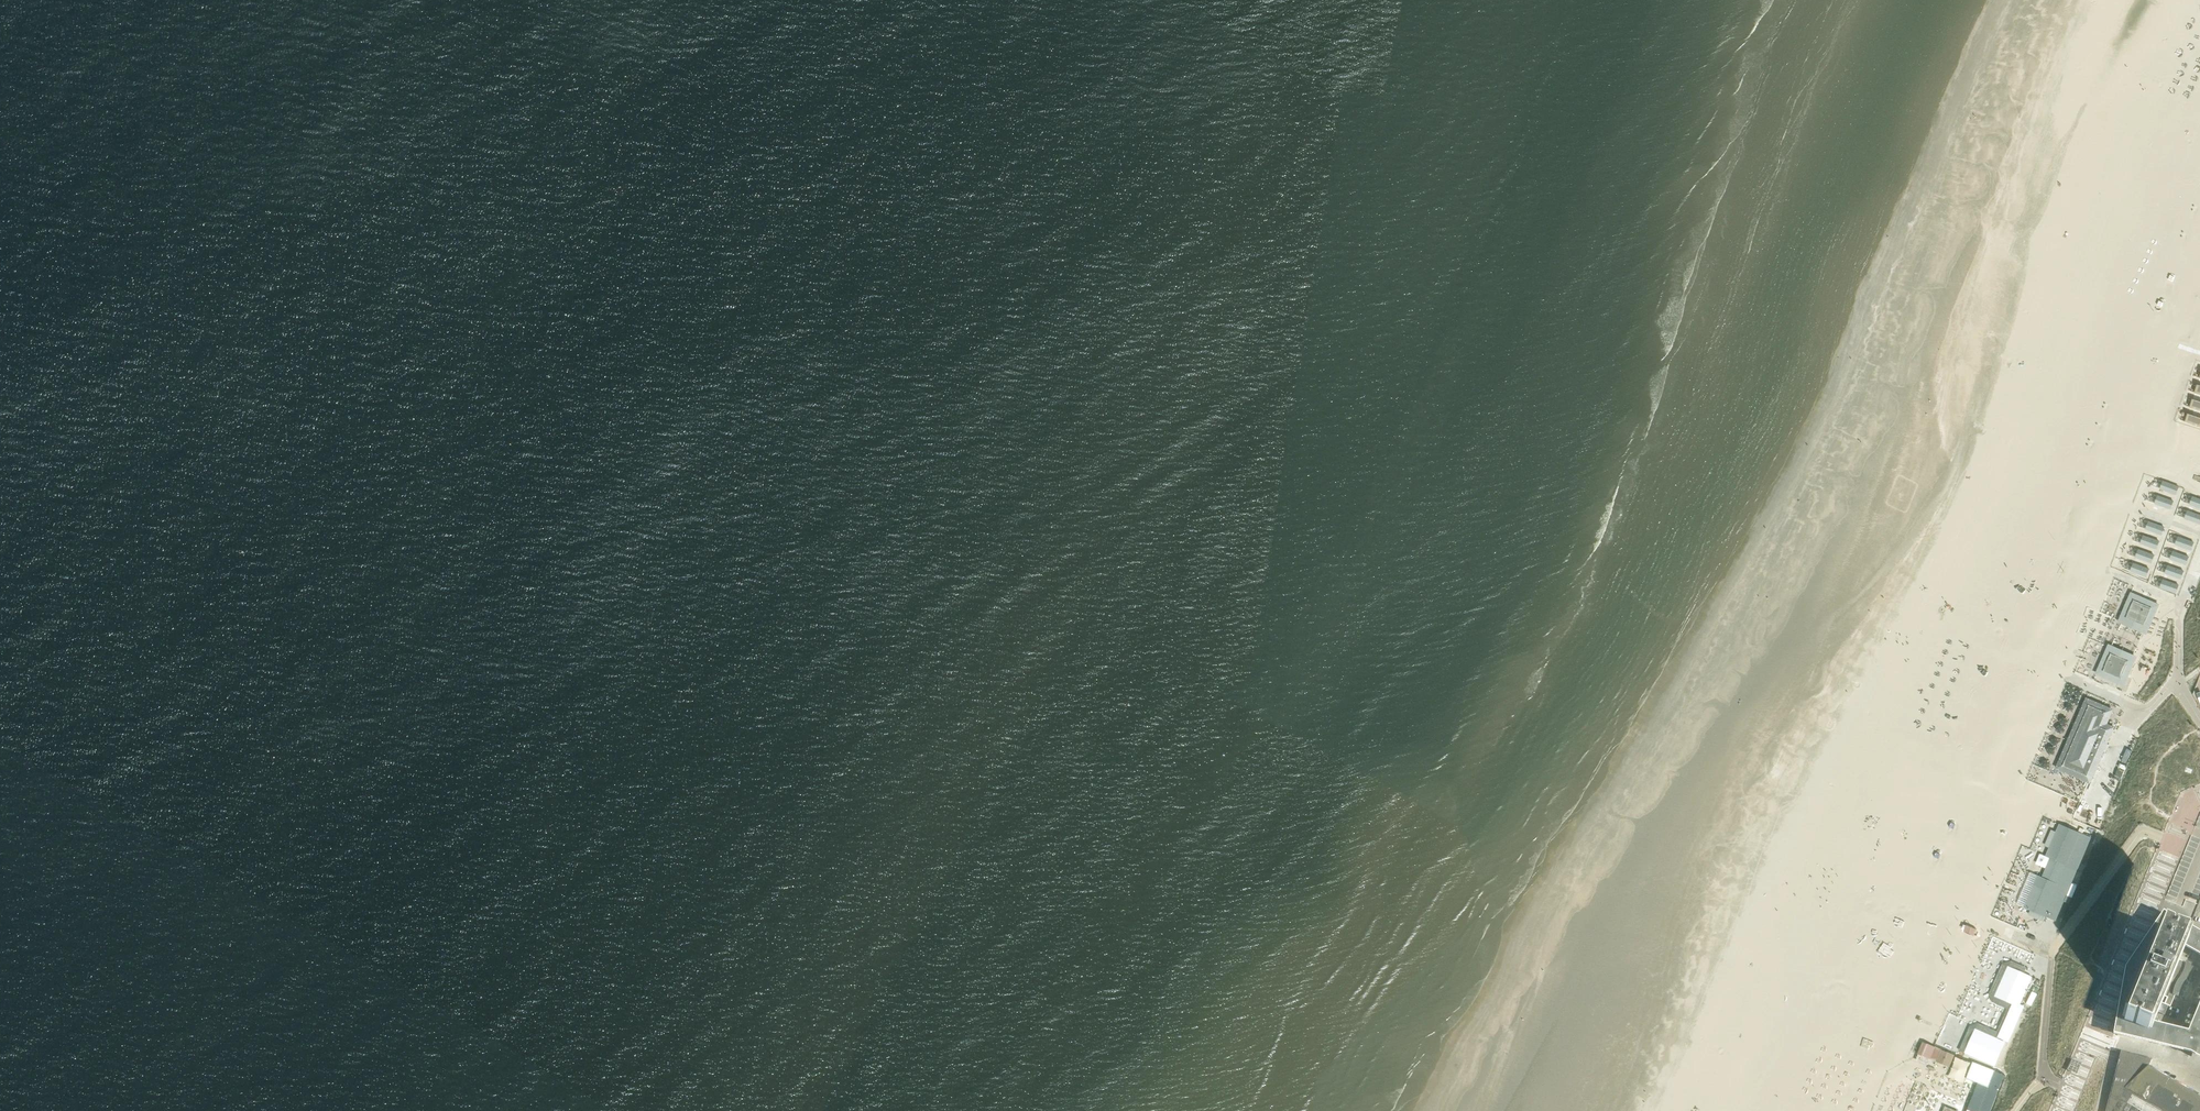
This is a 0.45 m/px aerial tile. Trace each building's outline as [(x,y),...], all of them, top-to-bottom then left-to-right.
[(2176,493),(2179,486),(2168,482),(2165,489),(2176,493)] [(2147,531),(2161,532),(2162,524),(2148,522),(2147,531)] [(2176,544),(2190,550),(2194,541),(2179,535),(2176,544)] [(2147,539),(2145,544),(2155,548),(2157,544),(2147,539)] [(2164,550),(2153,579),(2168,585),(2165,593),(2184,600),(2198,563),(2164,550)] [(2193,577),(2189,591),(2194,593),(2198,578),(2193,577)] [(2125,685),(2136,654),(2134,653),(2142,632),(2147,634),(2159,601),(2129,590),(2118,621),(2121,622),(2113,644),(2107,642),(2095,675),(2125,685)] [(2115,727),(2108,724),(2114,709),(2086,697),(2056,769),(2091,783),(2115,727)] [(2092,849),(2060,836),(2051,858),(2070,866),(2062,887),(2040,878),(2026,912),(2059,926),(2092,849)] [(2182,922),(2163,911),(2125,967),(2118,1007),(2113,1033),(2121,1035),(2138,1039),(2145,1041),(2146,1042),(2162,1045),(2179,1050),(2190,1052),(2199,1058),(2199,1003),(2188,1031),(2181,1029),(2166,1026),(2155,1023),(2154,1023),(2151,1022),(2159,1002),(2162,996),(2167,997),(2164,1004),(2165,1005),(2168,1006),(2170,1007),(2175,994),(2176,995),(2178,997),(2180,988),(2182,985),(2185,979),(2186,980),(2193,967),(2191,966),(2191,963),(2186,961),(2185,963),(2177,959),(2182,945),(2196,953),(2199,956),(2199,932),(2182,922)] [(2034,980),(2005,968),(1990,1003),(2008,1011),(1995,1043),(1973,1033),(1963,1057),(1996,1070),(2006,1046),(2009,1047),(2026,1007),(2023,1006),(2034,980)] [(1950,1056),(1924,1045),(1919,1056),(1945,1067),(1950,1056)] [(2089,1110),(2199,1110),(2199,1095),(2149,1065),(2152,1059),(2151,1059),(2152,1059),(2121,1050),(2121,1051),(2116,1050),(2101,1086),(2100,1086),(2091,1105),(2089,1110)] [(1973,1065),(1968,1079),(1981,1084),(1970,1110),(1988,1110),(1995,1091),(1988,1088),(1994,1073),(1973,1065)] [(1943,1078),(1942,1094),(1958,1094),(1959,1078),(1943,1078)]
